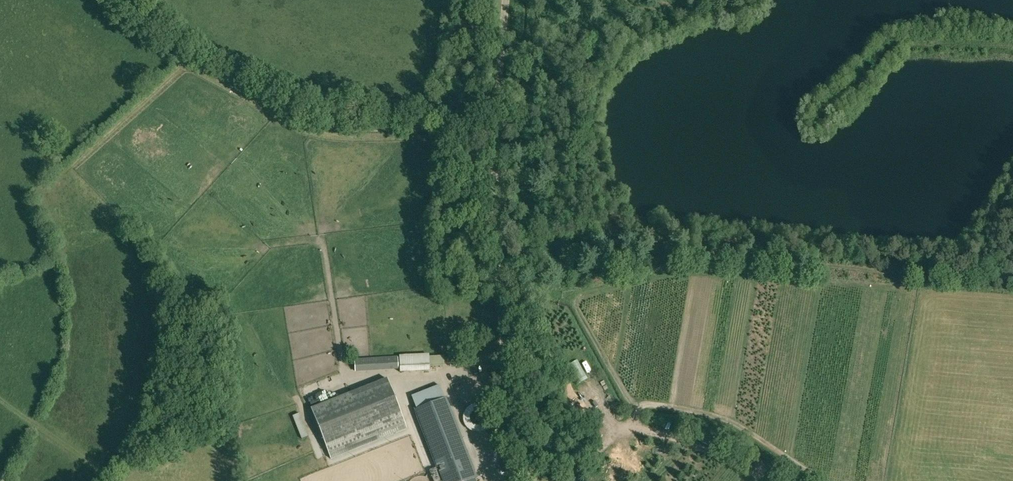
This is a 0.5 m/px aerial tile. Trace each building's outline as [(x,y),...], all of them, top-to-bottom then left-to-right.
[(430,371),(430,356),(430,354),(399,356),(400,373),(430,371)] [(355,372),(399,370),(398,356),(354,359),(355,372)] [(311,409),(331,459),(407,429),(387,379),(311,409)] [(416,410),(438,467),(443,480),(476,480),(475,478),(476,478),(446,398),(445,399),(416,410)] [(302,413),(295,415),(304,438),(311,436),(302,413)]
